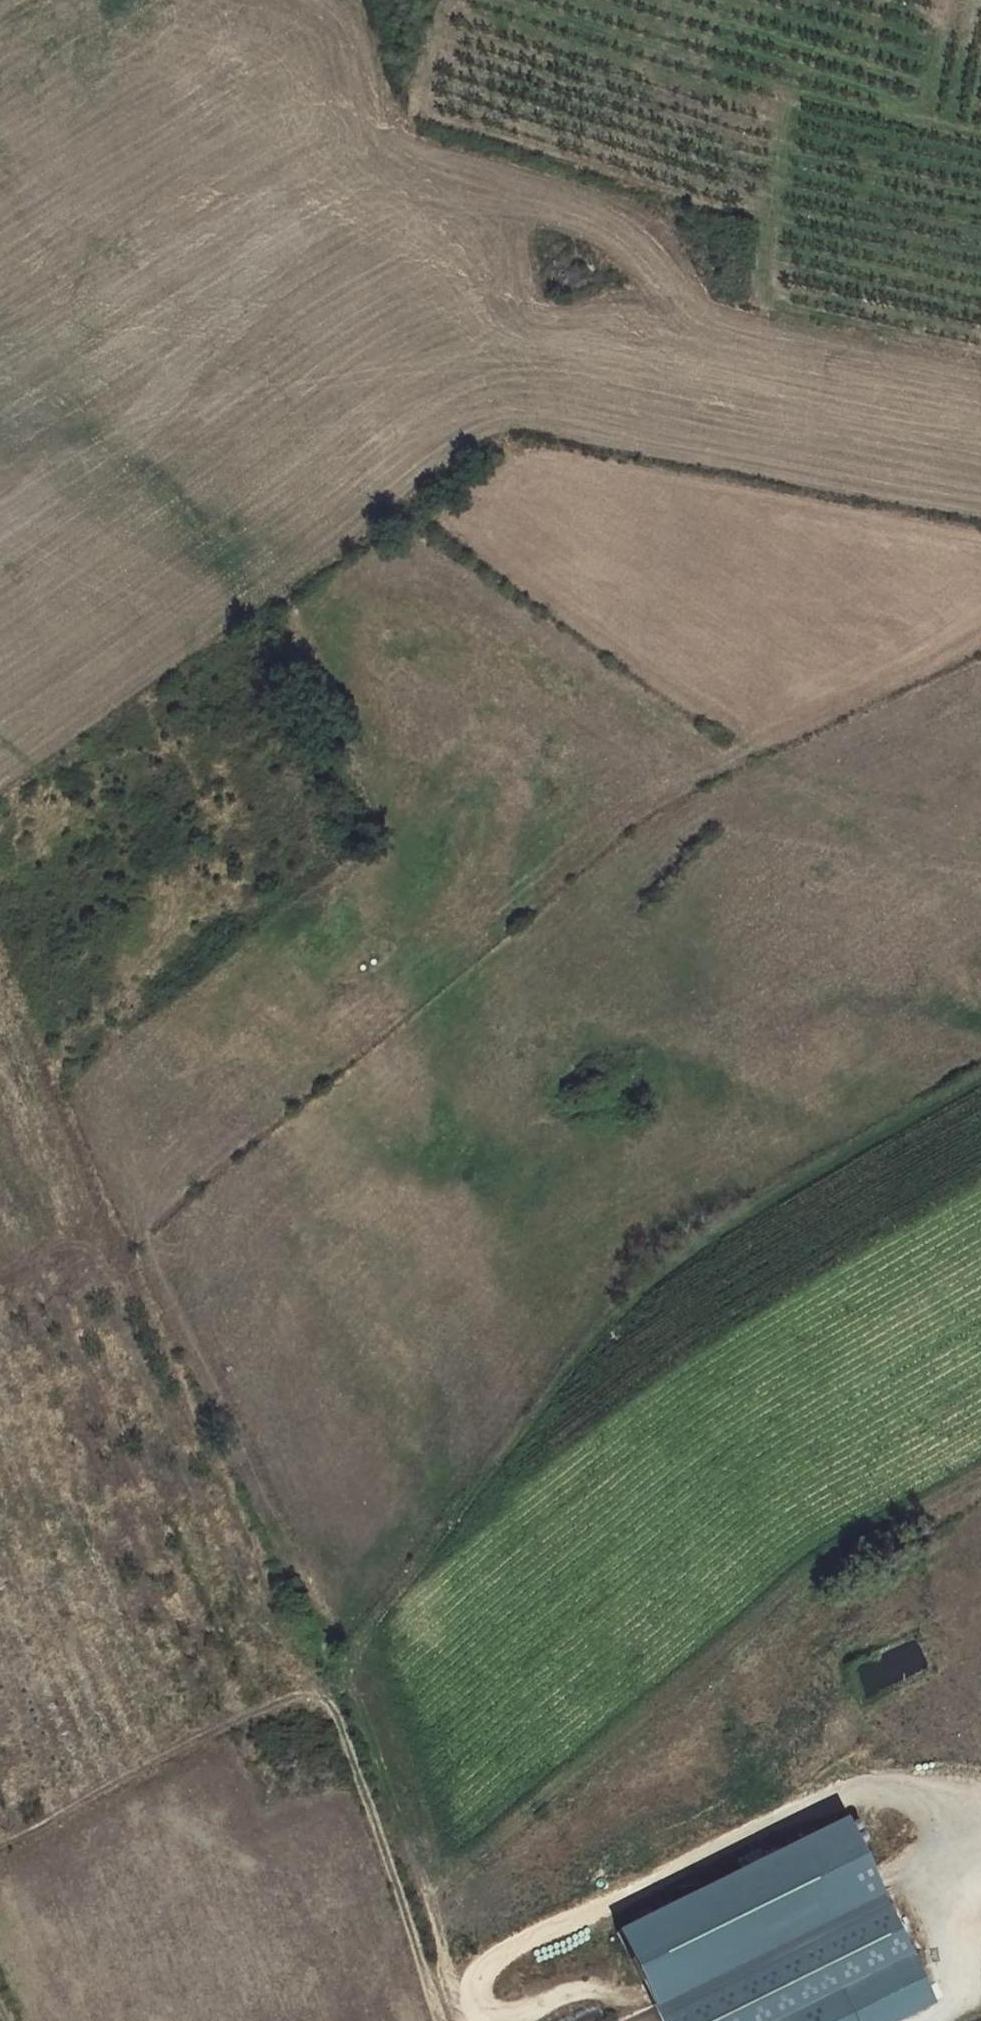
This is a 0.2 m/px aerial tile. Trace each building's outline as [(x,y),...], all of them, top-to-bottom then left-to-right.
[(617,1932),(661,2020),(892,2020),(929,2003),(839,1822),(617,1932)]
